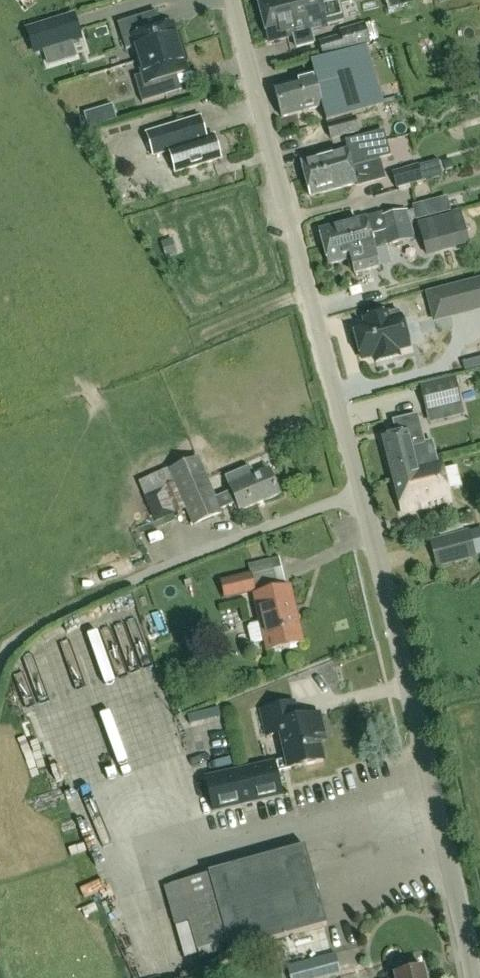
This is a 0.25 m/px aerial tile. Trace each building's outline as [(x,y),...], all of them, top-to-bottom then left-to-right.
[(262,20),(320,4),(319,0),(257,0),(262,20)] [(320,4),(262,20),(268,43),(293,37),(296,48),(313,44),(310,32),(326,28),(326,25),(343,21),(338,1),(332,2),(331,1),(320,4)] [(27,29),(34,55),(44,52),(48,67),(77,59),(72,43),(82,40),(74,14),(27,29)] [(183,48),(178,34),(175,35),(172,25),(147,33),(142,17),(118,24),(126,51),(135,48),(139,62),(183,48)] [(322,58),(371,45),(365,24),(339,31),(340,36),(318,42),(322,58)] [(384,106),(377,80),(368,46),(309,62),(313,76),(273,87),(281,118),(321,107),(325,122),(384,106)] [(187,62),(183,48),(139,62),(143,75),(134,78),(142,104),(166,97),(161,81),(187,73),(184,63),(187,62)] [(95,108),(84,111),(88,126),(99,122),(95,108)] [(175,174),(221,160),(214,136),(206,139),(200,118),(146,134),(153,157),(169,153),(175,174)] [(357,132),(354,118),(326,125),(330,139),(357,132)] [(352,167),(390,156),(386,141),(384,134),(379,135),(378,132),(362,136),(363,140),(350,144),(351,148),(300,163),(305,180),(352,167)] [(404,135),(405,152),(417,151),(416,134),(404,135)] [(391,158),(390,156),(352,167),(305,180),(309,197),(356,184),(356,186),(384,179),(379,161),(391,158)] [(446,171),(454,168),(452,164),(448,162),(443,163),(446,171)] [(398,175),(401,187),(423,181),(442,175),(439,164),(435,166),(434,164),(398,175)] [(409,207),(413,221),(425,218),(421,204),(409,207)] [(318,230),(323,248),(381,232),(380,230),(396,226),(398,232),(410,229),(405,211),(367,221),(366,218),(319,230),(318,230)] [(419,226),(426,253),(469,242),(462,215),(419,226)] [(412,238),(410,229),(398,232),(396,226),(380,230),(381,232),(323,248),(327,266),(350,260),(354,274),(379,268),(374,249),(412,238)] [(370,326),(354,330),(362,360),(374,357),(376,363),(399,357),(397,351),(409,348),(401,317),(400,318),(399,312),(388,315),(388,314),(368,319),(370,326)] [(455,377),(422,384),(419,385),(427,416),(463,407),(455,377)] [(383,440),(393,482),(417,476),(414,465),(410,447),(424,444),(417,417),(393,423),(397,437),(383,440)] [(417,476),(393,482),(402,515),(450,503),(439,458),(414,465),(417,476)] [(249,469),(226,479),(231,492),(215,499),(198,459),(170,471),(194,526),(221,514),(220,510),(236,503),(240,512),(279,495),(268,470),(255,476),(253,471),(249,469)] [(468,532),(431,542),(438,567),(474,557),(468,532)] [(265,557),(269,584),(300,579),(296,552),(265,557)] [(250,574),(219,581),(224,601),(254,594),(250,574)] [(267,652),(302,643),(289,587),(254,596),(260,623),(249,625),(247,629),(250,643),(254,645),(265,642),(267,652)] [(155,611),(142,614),(155,669),(168,666),(155,611)] [(237,653),(233,635),(205,640),(209,659),(237,653)] [(194,703),(208,695),(204,686),(189,694),(194,703)] [(276,763),(278,772),(323,761),(316,734),(323,732),(319,714),(297,719),(293,703),(260,711),(266,737),(279,733),(286,761),(276,763)] [(283,795),(278,772),(276,763),(205,779),(213,812),(283,795)] [(326,926),(304,846),(208,873),(214,895),(183,903),(197,951),(227,942),(230,953),(326,926)] [(335,953),(287,966),(288,970),(280,973),(281,977),(334,977),(342,976),(335,953)] [(423,968),(394,975),(394,977),(426,977),(423,968)]
